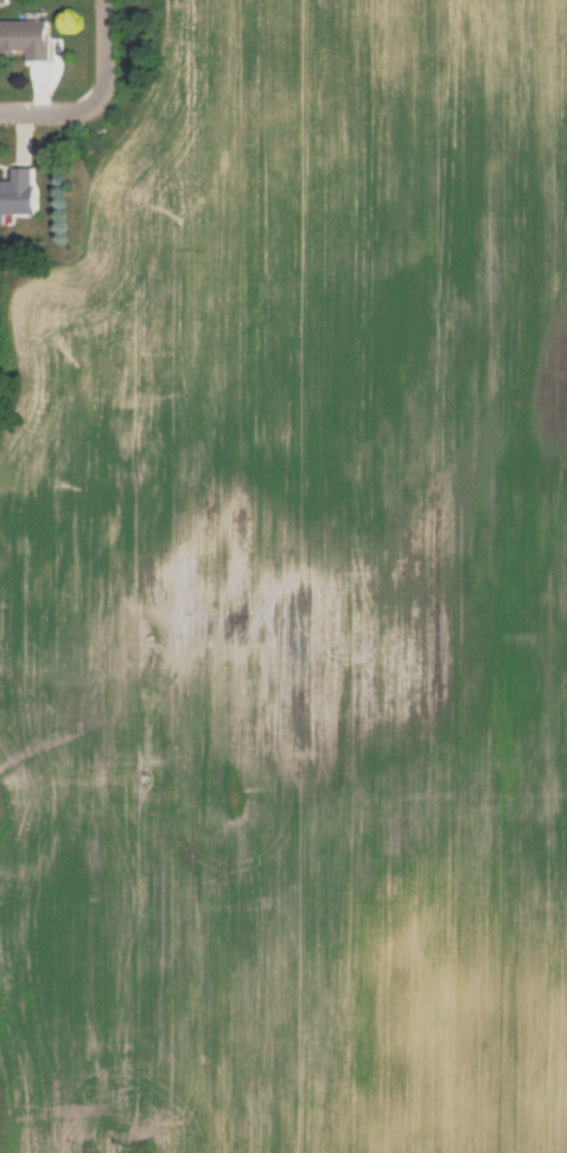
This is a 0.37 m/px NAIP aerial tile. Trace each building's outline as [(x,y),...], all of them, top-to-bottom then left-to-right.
[(0,20),(1,52),(27,51),(28,61),(51,60),(50,19),(0,20)] [(5,224),(5,214),(35,213),(35,167),(12,167),(12,180),(0,180),(0,224),(5,224)]
